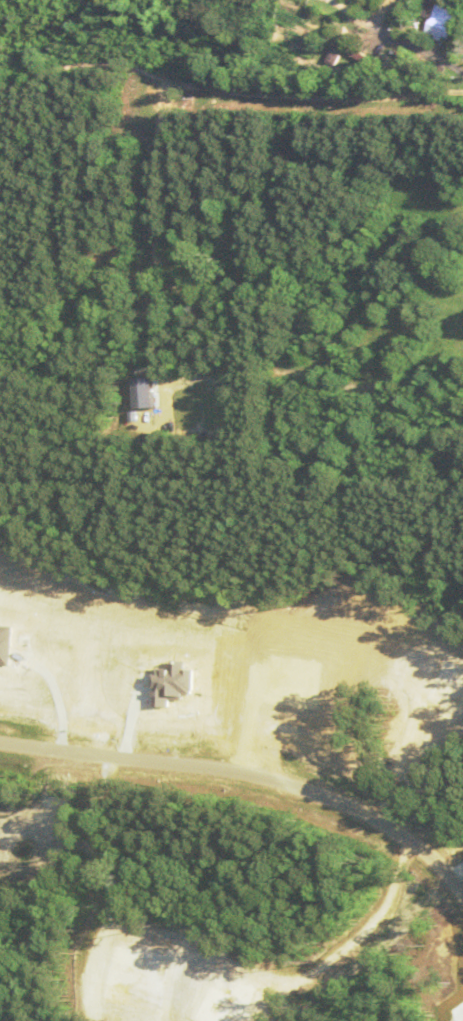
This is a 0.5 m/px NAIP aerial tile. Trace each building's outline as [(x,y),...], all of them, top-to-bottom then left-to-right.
[(454,39),(459,10),(427,4),(424,18),(430,20),(427,34),(454,39)]
